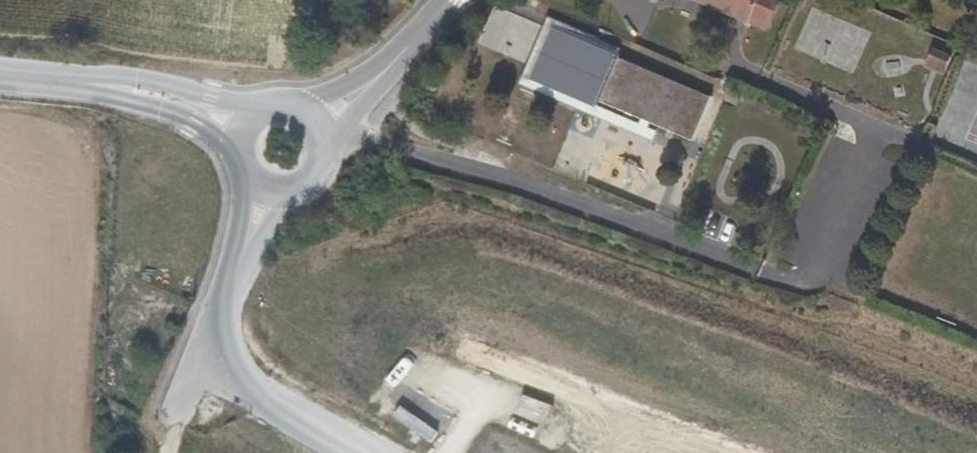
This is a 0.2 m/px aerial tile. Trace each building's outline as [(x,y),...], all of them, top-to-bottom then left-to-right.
[(751,24),(762,0),(696,0),(751,24)] [(782,0),(762,0),(751,24),(768,31),(782,0)] [(607,51),(510,7),(500,3),(474,58),(583,106),(607,51)] [(948,56),(933,49),(926,65),(941,72),(948,56)] [(715,97),(614,52),(603,75),(613,80),(604,100),(695,141),(715,97)]
